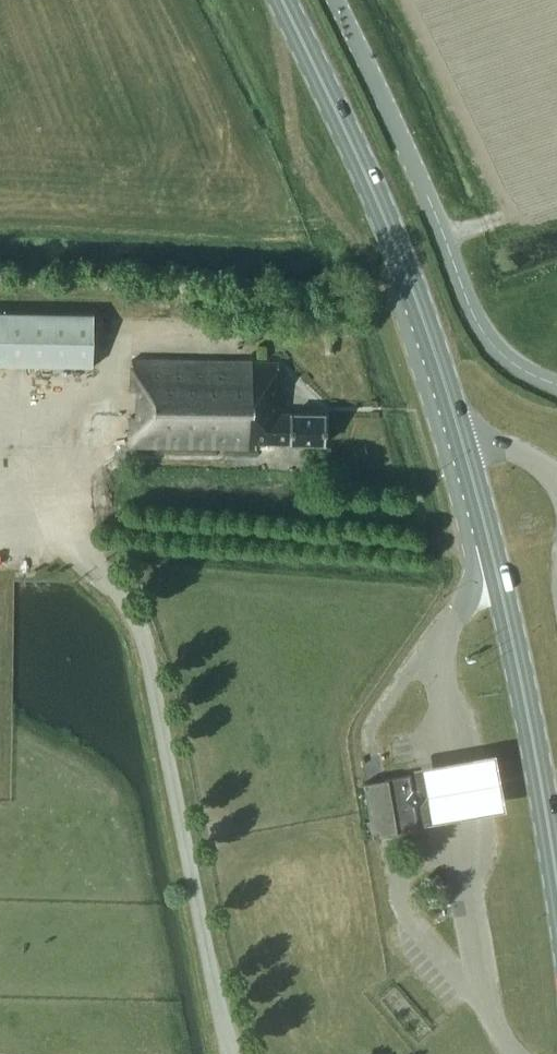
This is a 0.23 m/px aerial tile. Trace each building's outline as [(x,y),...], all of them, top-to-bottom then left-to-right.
[(93,367),(93,314),(0,312),(0,365),(93,367)] [(324,443),(325,413),(277,413),(278,363),(131,361),(130,447),(255,449),(255,443),(324,443)] [(416,768),(414,768),(417,791),(421,794),(421,795),(421,796),(419,799),(422,821),(425,821),(432,820),(455,816),(482,812),(492,810),(488,785),(488,783),(487,781),(483,757),(473,759),(446,763),(423,767),(416,768)] [(376,780),(364,783),(373,837),(376,836),(386,834),(396,833),(417,829),(415,817),(418,817),(415,804),(419,799),(421,796),(421,795),(421,794),(417,791),(413,788),(410,775),(387,779),(376,780)]
